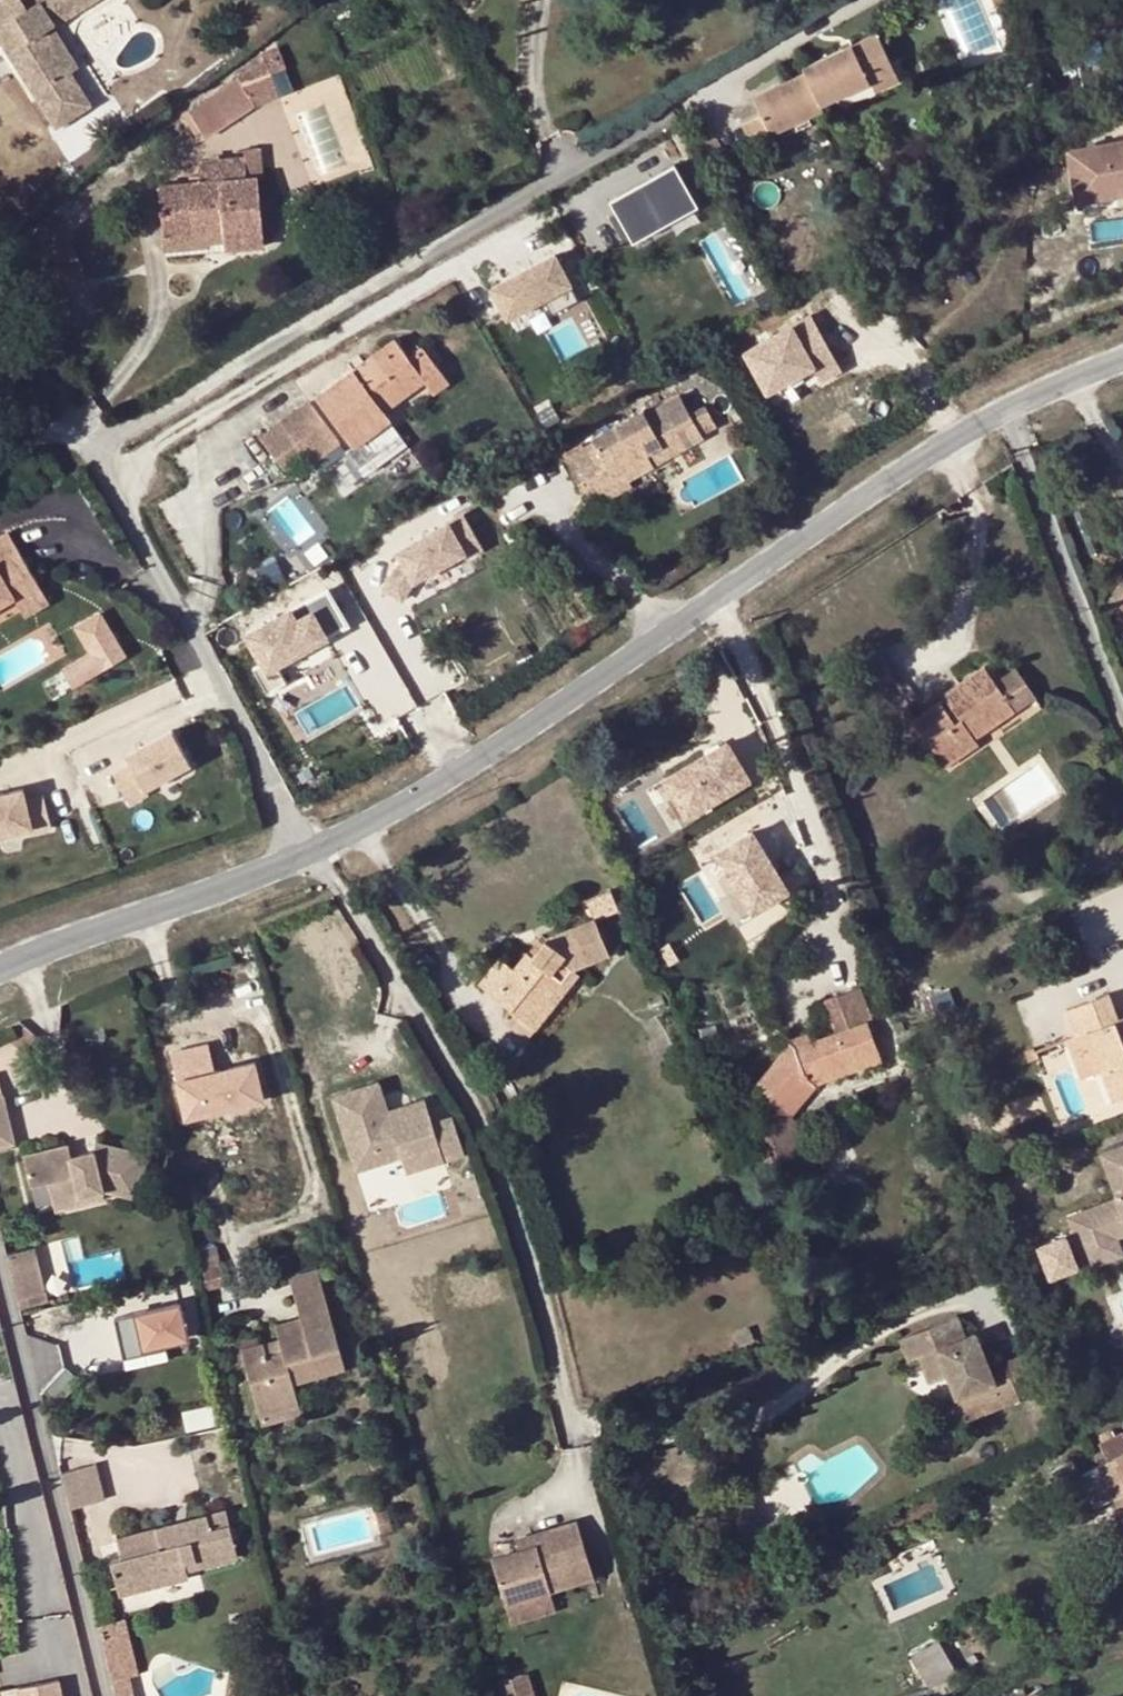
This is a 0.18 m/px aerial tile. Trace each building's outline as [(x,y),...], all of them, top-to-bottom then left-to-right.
[(23,0),(4,0),(0,3),(0,39),(8,52),(15,48),(27,68),(20,72),(34,94),(48,85),(69,73),(43,31),(92,0),(37,0),(38,1),(28,8),(23,0)] [(43,31),(69,73),(79,66),(57,30),(105,0),(92,0),(43,31)] [(820,105),(870,81),(895,70),(878,34),(803,69),(805,73),(752,97),(761,115),(770,135),(772,134),(823,111),(820,105)] [(2,56),(8,52),(0,39),(0,51),(2,56)] [(278,46),(260,53),(262,59),(272,73),(287,68),(278,46)] [(15,48),(8,52),(20,72),(27,68),(15,48)] [(260,53),(235,75),(237,78),(254,104),(256,106),(280,97),(272,73),(262,59),(260,53)] [(895,70),(870,81),(875,91),(900,80),(895,70)] [(82,93),(69,73),(48,85),(62,106),(82,93)] [(237,78),(187,112),(204,137),(254,104),(237,78)] [(48,85),(34,94),(56,129),(92,107),(82,93),(62,106),(48,85)] [(770,135),(761,115),(740,124),(752,148),(774,138),(772,134),(770,135)] [(1067,143),(1076,192),(1113,185),(1111,174),(1122,172),(1122,134),(1067,143)] [(158,186),(162,236),(207,232),(206,227),(222,225),(223,231),(224,246),(224,250),(263,247),(258,179),(262,178),(259,148),(244,149),(245,158),(198,161),(200,183),(158,186)] [(670,164),(608,201),(615,213),(608,217),(621,239),(628,235),(632,241),(694,204),(670,164)] [(1111,174),(1113,185),(1122,184),(1122,172),(1111,174)] [(207,232),(208,247),(224,246),(223,231),(207,232)] [(207,232),(162,236),(164,255),(208,252),(208,247),(207,232)] [(555,255),(492,288),(508,317),(544,298),(552,314),(579,300),(555,255)] [(838,368),(808,311),(742,347),(766,391),(810,367),(817,380),(838,368)] [(357,375),(353,369),(316,397),(353,447),(391,419),(384,411),(424,382),(406,359),(408,358),(395,339),(362,363),(366,368),(357,375)] [(411,349),(414,353),(420,348),(417,344),(411,349)] [(406,359),(424,382),(433,396),(450,383),(422,347),(420,348),(414,353),(408,358),(406,359)] [(362,363),(353,369),(357,375),(366,368),(362,363)] [(581,490),(593,484),(620,468),(626,480),(653,464),(649,458),(664,450),(667,456),(702,437),(701,435),(688,412),(679,395),(643,416),(640,410),(591,439),(593,443),(563,459),(581,490)] [(308,399),(279,421),(305,456),(312,465),(341,444),(308,399)] [(688,412),(701,435),(717,427),(704,403),(688,412)] [(279,421),(258,436),(285,471),(305,456),(279,421)] [(653,464),(667,456),(664,450),(649,458),(653,464)] [(620,468),(593,484),(603,502),(658,472),(653,464),(626,480),(620,468)] [(307,487),(274,504),(294,545),(328,528),(307,487)] [(385,588),(402,598),(412,580),(463,552),(465,556),(482,546),(464,514),(399,551),(405,563),(399,566),(385,588)] [(38,581),(9,531),(0,536),(0,603),(38,581)] [(49,601),(38,581),(14,595),(25,615),(49,601)] [(253,666),(268,694),(287,684),(276,664),(325,638),(308,606),(290,615),(284,606),(239,630),(257,664),(253,666)] [(91,654),(101,671),(126,657),(100,613),(76,627),(91,654)] [(101,671),(91,654),(63,671),(73,688),(101,671)] [(991,662),(985,666),(984,668),(995,684),(1002,679),(991,662)] [(995,684),(984,668),(943,695),(945,699),(915,719),(906,707),(888,719),(905,744),(922,732),(945,765),(979,744),(977,740),(972,733),(994,719),(998,726),(1015,714),(995,684)] [(1015,714),(1037,700),(1016,669),(1002,679),(995,684),(1015,714)] [(972,733),(977,740),(998,726),(994,719),(972,733)] [(145,788),(190,763),(172,730),(126,755),(131,764),(113,774),(130,803),(148,793),(145,788)] [(748,779),(724,740),(661,777),(685,817),(748,779)] [(31,827),(32,832),(51,827),(43,794),(25,799),(23,789),(0,794),(0,835),(31,827)] [(718,851),(750,905),(782,886),(750,832),(718,851)] [(500,959),(479,985),(512,1010),(518,1002),(535,1016),(572,970),(610,956),(596,920),(619,911),(610,891),(586,900),(593,919),(546,937),(547,941),(533,959),(527,954),(514,971),(500,959)] [(518,1002),(512,1010),(503,1020),(527,1039),(579,975),(572,970),(535,1016),(518,1002)] [(868,1020),(873,1018),(861,986),(822,1000),(834,1032),(868,1020)] [(1103,1073),(1113,1101),(1122,1098),(1122,1018),(1121,1019),(1111,994),(1069,1009),(1079,1036),(1088,1033),(1103,1073)] [(883,1062),(882,1059),(876,1044),(868,1020),(834,1032),(812,1040),(796,1046),(792,1042),(757,1084),(774,1099),(782,1106),(808,1074),(817,1085),(883,1062)] [(1094,1076),(1103,1073),(1088,1033),(1079,1036),(1094,1076)] [(796,1046),(812,1040),(810,1035),(792,1042),(796,1046)] [(178,1116),(256,1100),(247,1056),(214,1063),(209,1039),(164,1048),(178,1116)] [(876,1044),(882,1059),(888,1057),(882,1042),(876,1044)] [(792,1114),(817,1085),(808,1074),(782,1106),(792,1114)] [(367,1090),(359,1092),(374,1137),(425,1121),(423,1113),(379,1127),(367,1090)] [(0,1093),(0,1148),(16,1144),(3,1092),(0,1093)] [(374,1137),(359,1092),(329,1102),(333,1116),(354,1175),(434,1149),(439,1167),(461,1161),(450,1123),(428,1130),(425,1121),(374,1137)] [(782,1106),(774,1099),(758,1116),(774,1163),(804,1153),(792,1114),(782,1106)] [(66,1143),(22,1154),(30,1186),(48,1182),(53,1204),(104,1192),(138,1200),(149,1152),(95,1139),(93,1148),(69,1155),(66,1143)] [(1068,1217),(1088,1266),(1121,1254),(1114,1237),(1122,1234),(1122,1145),(1101,1154),(1118,1197),(1068,1217)] [(53,1204),(55,1212),(106,1200),(104,1192),(53,1204)] [(826,1222),(834,1217),(830,1210),(822,1216),(826,1222)] [(1027,1239),(1038,1277),(1072,1267),(1060,1229),(1027,1239)] [(7,1253),(20,1308),(49,1301),(35,1246),(7,1253)] [(221,1257),(202,1262),(207,1286),(226,1282),(221,1257)] [(347,1368),(320,1271),(291,1278),(302,1317),(276,1324),(281,1343),(283,1351),(268,1355),(267,1348),(265,1342),(243,1349),(260,1408),(299,1397),(295,1383),(347,1368)] [(188,1337),(180,1303),(114,1318),(123,1358),(147,1352),(145,1347),(165,1343),(188,1337)] [(970,1391),(957,1396),(967,1420),(1021,1399),(1006,1360),(991,1367),(977,1331),(967,1336),(959,1315),(902,1337),(910,1359),(919,1355),(930,1381),(948,1374),(961,1369),(970,1391)] [(165,1343),(145,1347),(147,1352),(166,1348),(165,1343)] [(283,1351),(281,1343),(267,1348),(268,1355),(283,1351)] [(1035,1348),(1006,1360),(1021,1399),(1049,1388),(1035,1348)] [(948,1374),(957,1396),(970,1391),(961,1369),(948,1374)] [(302,1411),(299,1397),(260,1408),(264,1422),(302,1411)] [(1100,1442),(1108,1461),(1091,1468),(1102,1492),(1111,1488),(1122,1513),(1122,1432),(1100,1442)] [(96,1463),(60,1472),(69,1508),(105,1499),(96,1463)] [(147,1580),(149,1587),(191,1577),(189,1569),(239,1557),(232,1527),(213,1532),(209,1517),(118,1539),(123,1558),(112,1561),(118,1587),(147,1580)] [(595,1577),(577,1521),(545,1531),(548,1537),(536,1541),(537,1545),(538,1550),(531,1552),(529,1548),(494,1559),(509,1605),(552,1591),(595,1577)] [(120,1594),(149,1587),(147,1580),(118,1587),(120,1594)] [(556,1605),(552,1591),(509,1605),(513,1618),(556,1605)] [(98,1625),(116,1695),(134,1695),(129,1676),(139,1674),(125,1618),(98,1625)] [(920,1666),(929,1682),(932,1687),(960,1671),(942,1640),(914,1656),(920,1666)] [(920,1687),(929,1682),(920,1666),(911,1671),(920,1687)] [(495,1683),(499,1695),(535,1695),(528,1672),(495,1683)] [(59,1681),(0,1693),(0,1695),(62,1695),(59,1681)] [(1044,1687),(1022,1695),(1047,1695),(1044,1687)]
